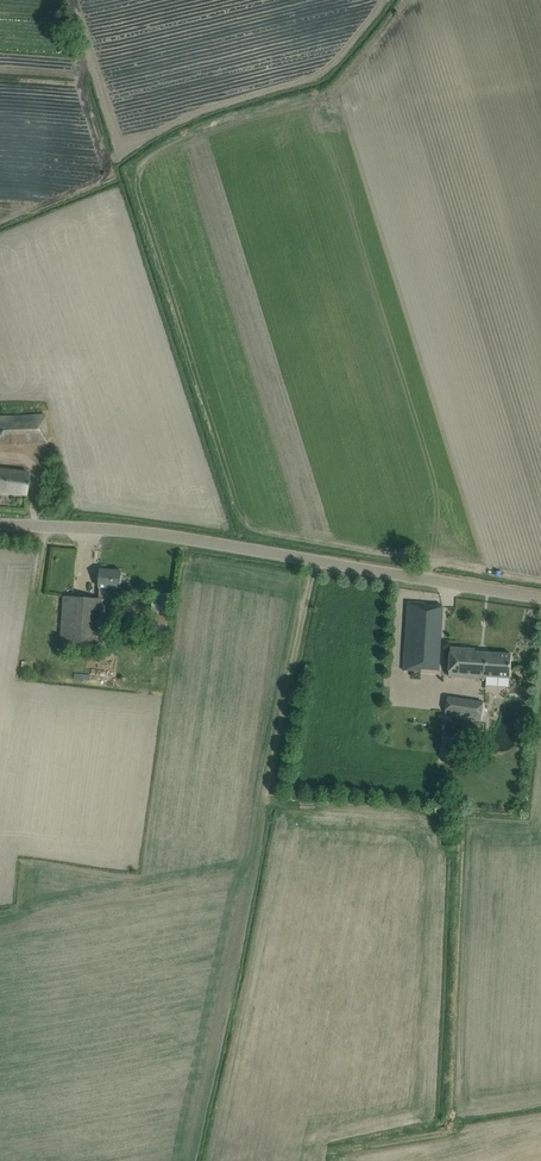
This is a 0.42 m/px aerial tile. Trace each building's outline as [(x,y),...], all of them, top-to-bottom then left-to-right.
[(46,441),(45,414),(0,415),(0,444),(46,441)] [(29,473),(0,469),(0,493),(3,494),(3,492),(26,495),(29,473)] [(64,597),(60,648),(102,651),(105,600),(119,601),(121,571),(100,569),(99,587),(99,599),(64,597)] [(162,610),(176,609),(174,591),(161,592),(162,610)] [(403,670),(421,671),(421,669),(439,670),(443,606),(425,605),(426,603),(408,602),(403,670)] [(486,676),(510,678),(511,654),(507,654),(497,653),(475,652),(475,649),(451,647),(449,676),(486,679),(486,676)] [(480,720),(483,702),(448,697),(445,715),(480,720)]
